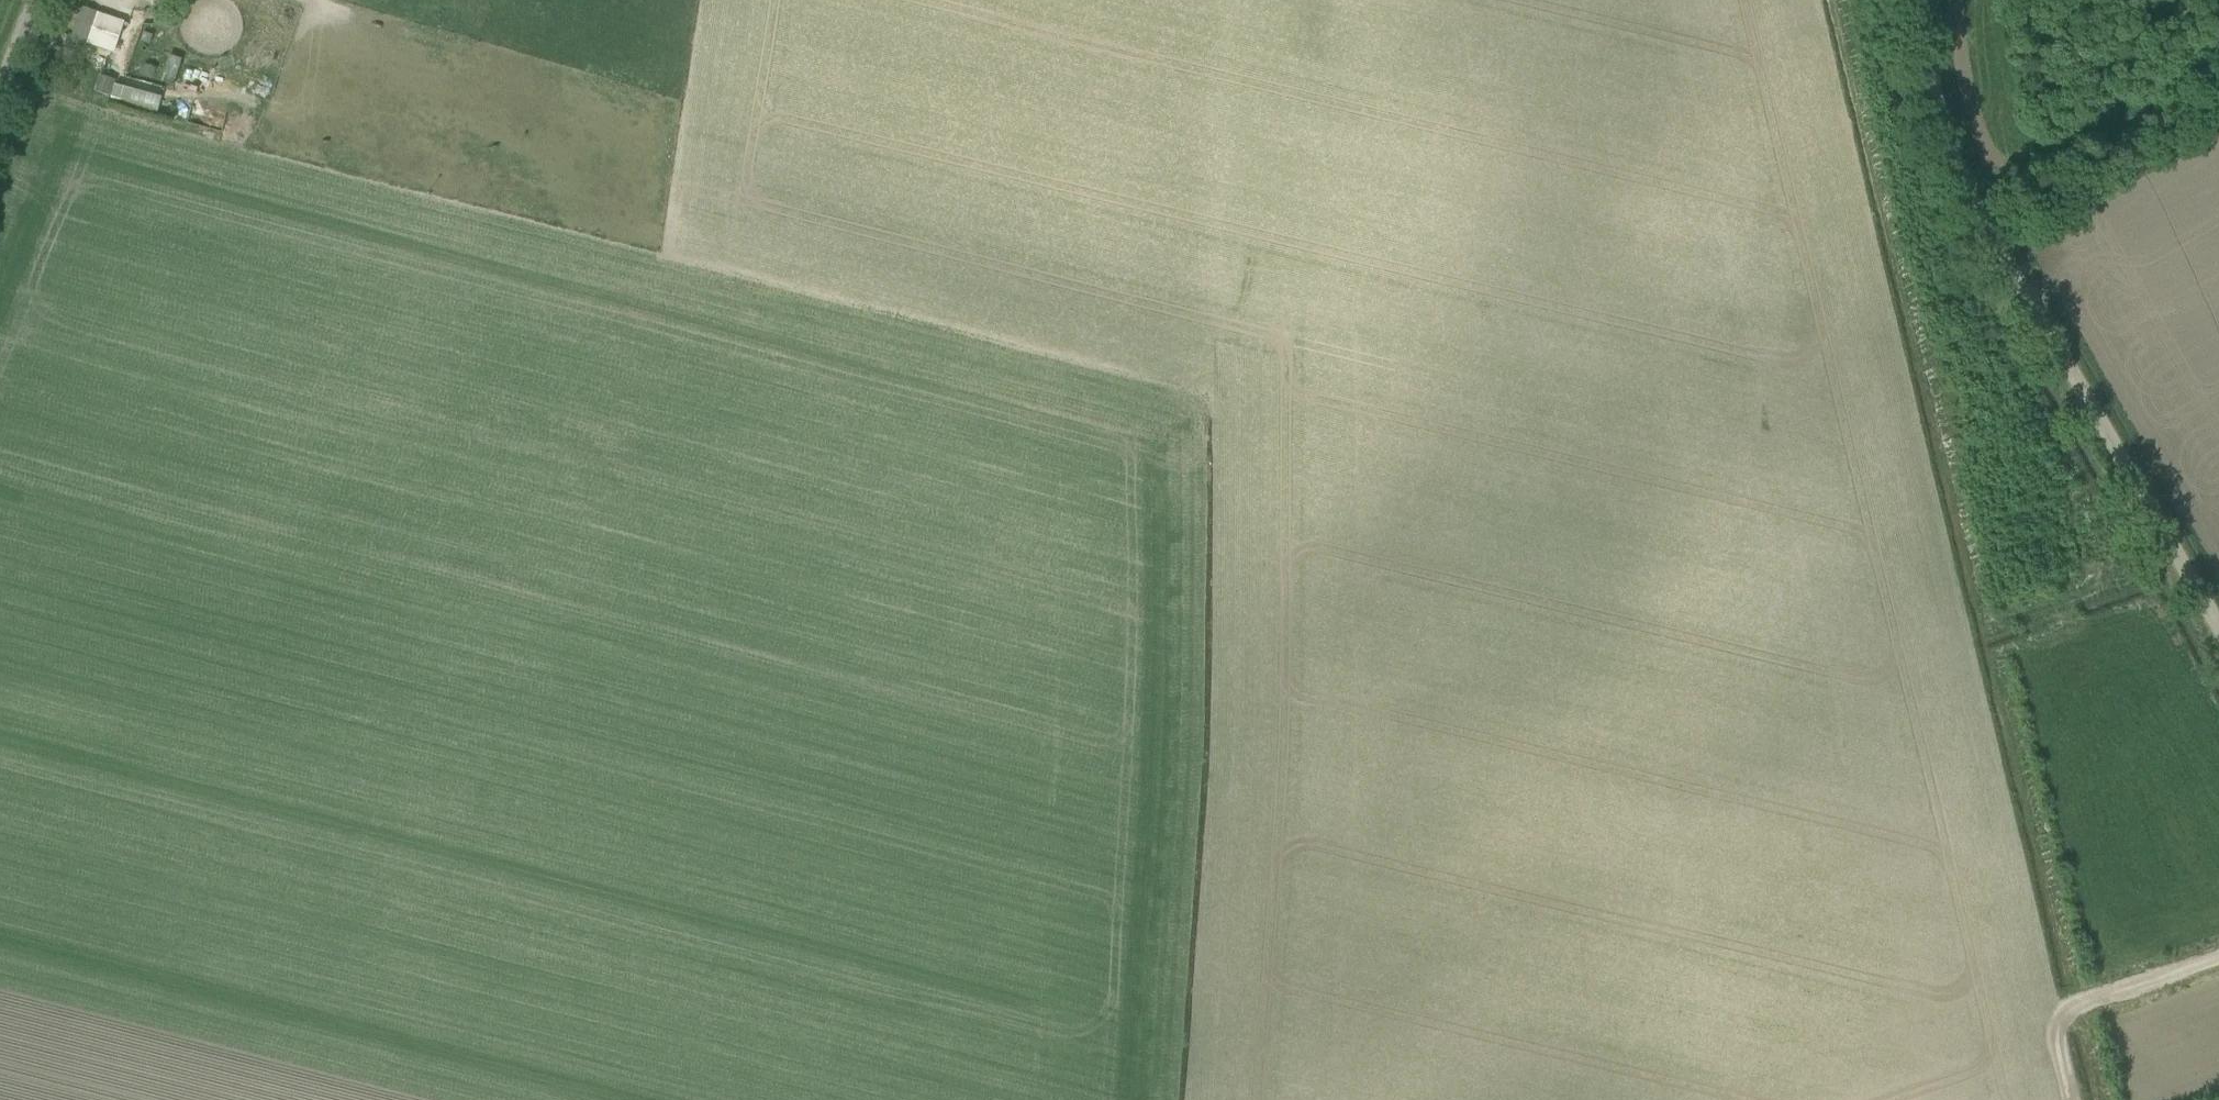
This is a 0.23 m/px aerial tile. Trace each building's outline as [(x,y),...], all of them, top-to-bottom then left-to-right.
[(72,37),(87,42),(88,42),(113,51),(124,21),(82,7),(72,37)] [(108,94),(113,79),(98,73),(93,89),(108,94)] [(159,95),(112,82),(108,96),(115,98),(114,102),(155,112),(159,95)]
